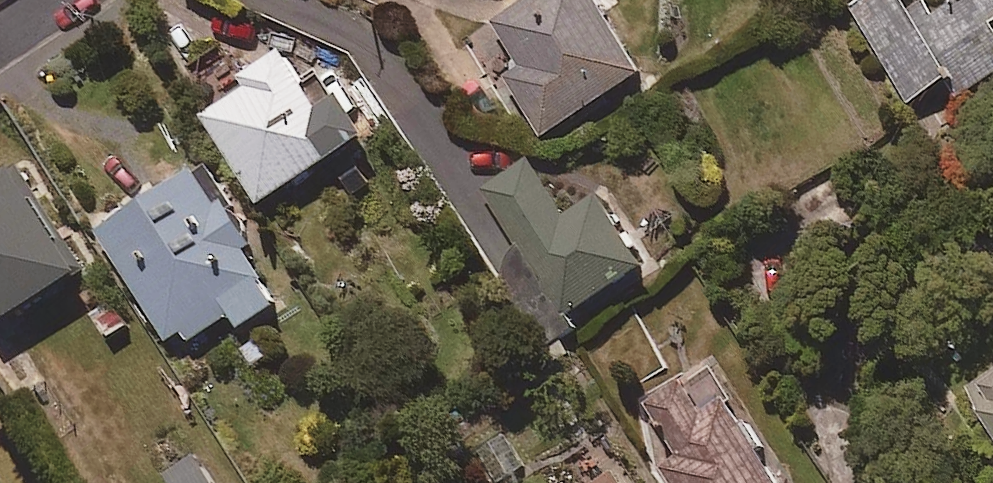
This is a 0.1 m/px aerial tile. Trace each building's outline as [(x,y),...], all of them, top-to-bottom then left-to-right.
[(601,0),(521,0),(466,34),(533,140),(644,69),(601,0)] [(847,3),(908,101),(951,74),(964,93),(992,74),(992,0),(851,0),(847,3)] [(320,105),(285,48),(239,77),(245,87),(203,113),(258,202),(369,133),(343,91),(320,105)] [(567,214),(528,158),(481,191),(567,315),(645,261),(598,193),(567,214)] [(15,166),(0,176),(0,321),(81,269),(15,166)] [(215,200),(193,166),(96,228),(174,350),(230,314),(239,327),(287,296),(222,196),(215,200)] [(135,324),(109,288),(83,307),(108,343),(135,324)] [(709,366),(639,409),(669,457),(658,463),(670,482),(781,482),(709,366)] [(963,388),(992,434),(992,368),(963,388)] [(529,461),(504,431),(475,456),(499,482),(503,482),(529,461)] [(613,466),(586,482),(623,482),(613,466)] [(203,467),(179,482),(214,482),(203,467)]
